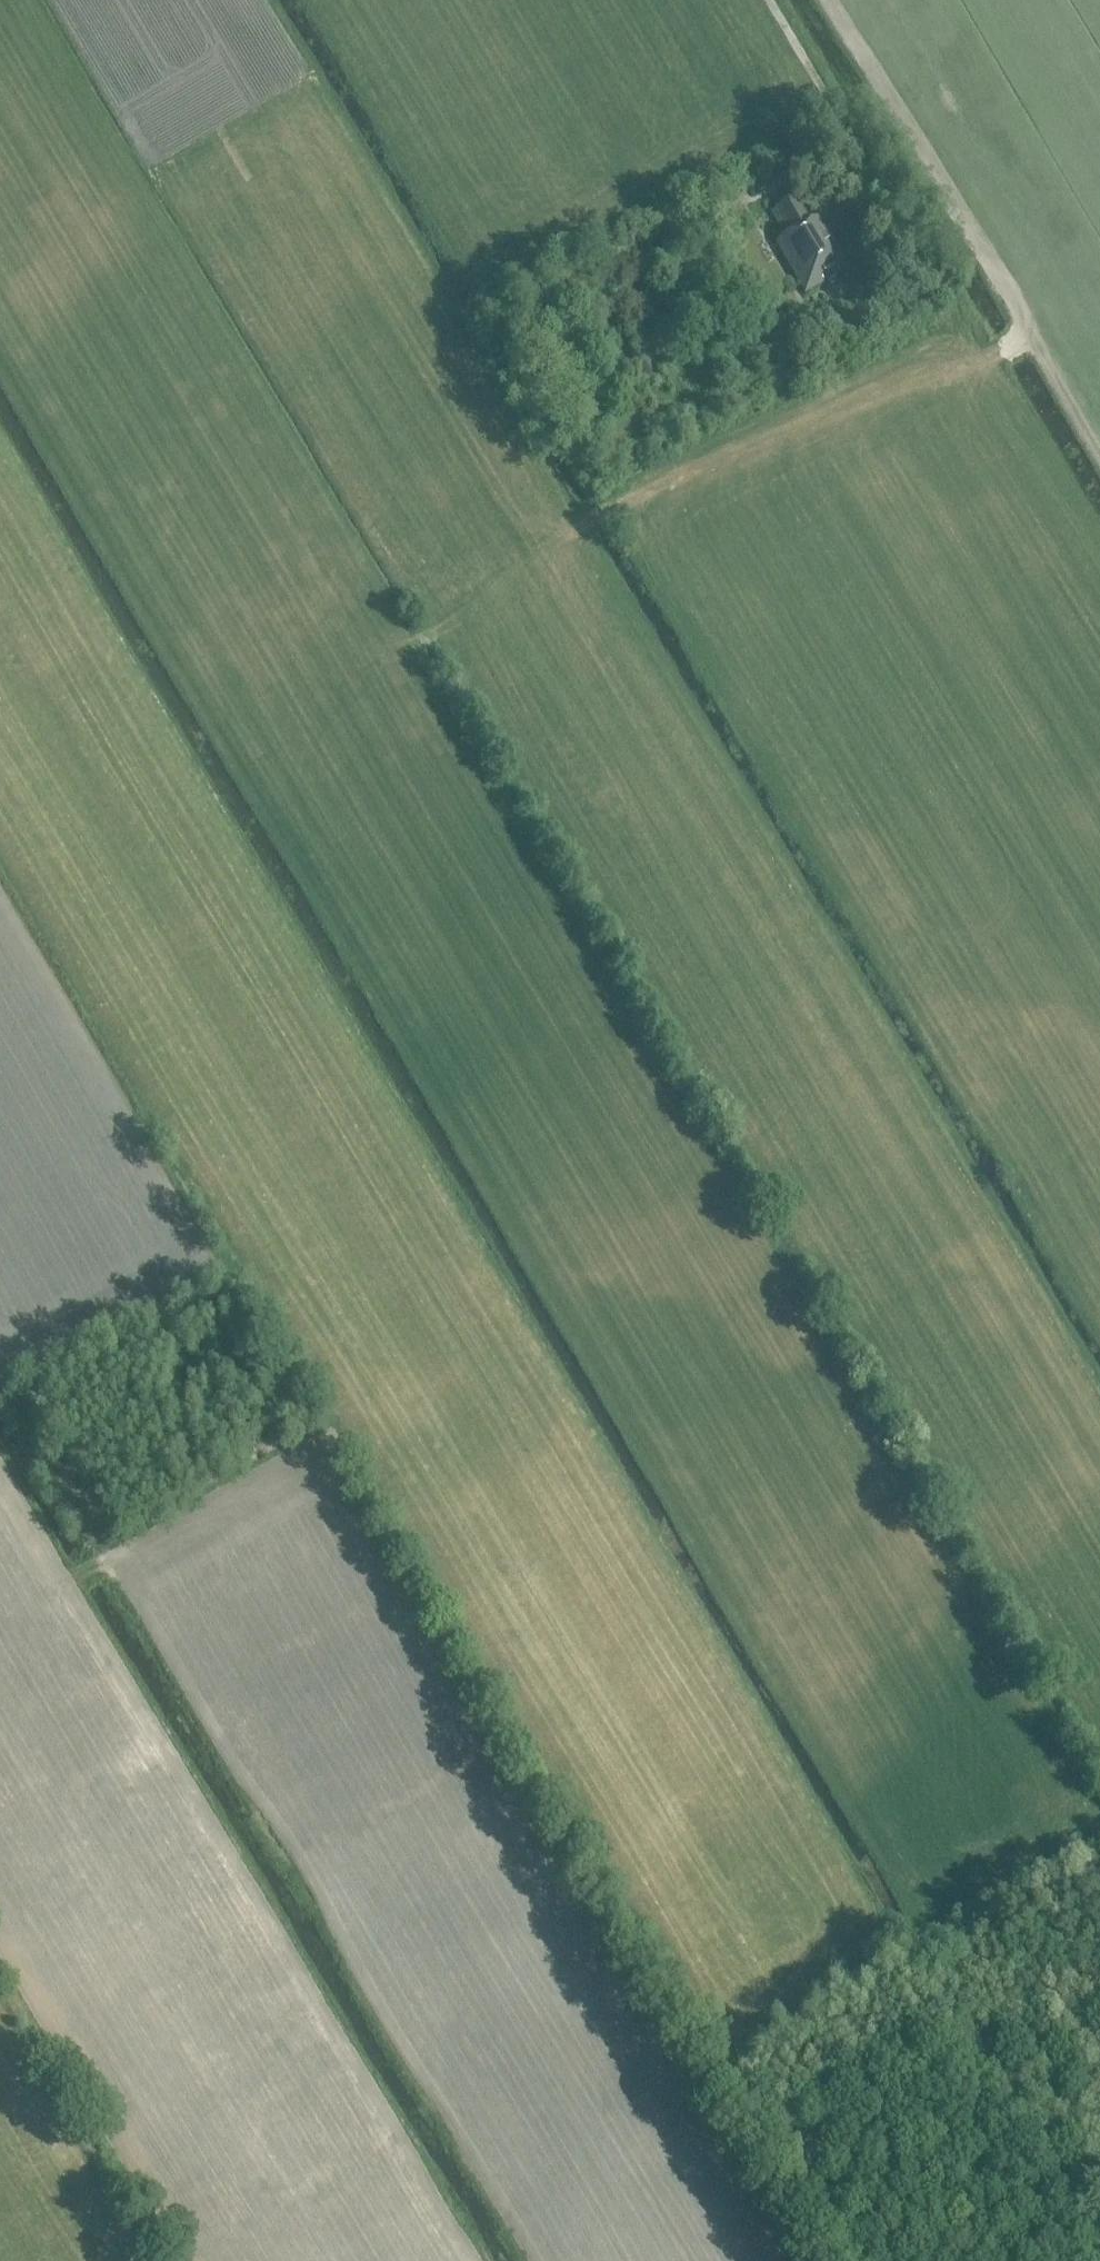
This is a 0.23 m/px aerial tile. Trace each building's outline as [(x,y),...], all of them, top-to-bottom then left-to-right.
[(804,293),(849,268),(820,218),(808,224),(794,199),(772,212),(786,237),(775,243),(804,293)]
